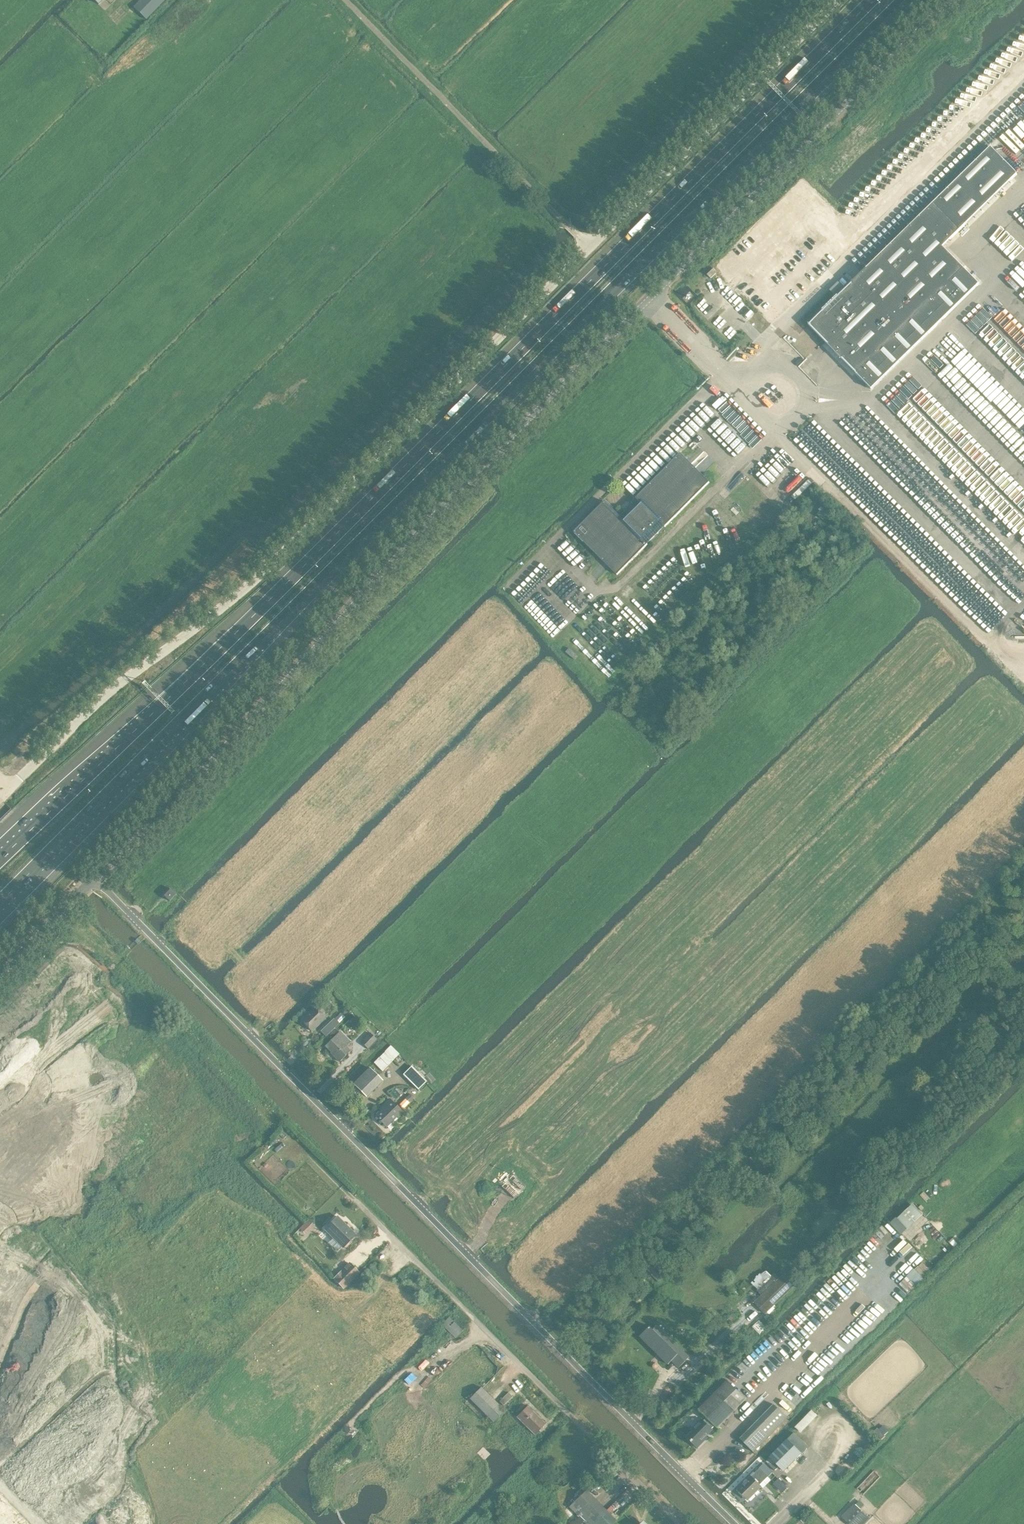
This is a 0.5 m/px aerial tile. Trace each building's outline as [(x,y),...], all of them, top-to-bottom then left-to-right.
[(134,7),(146,19),(165,0),(141,0),(134,7)] [(842,287),(833,295),(835,298),(808,324),(871,388),(979,283),(942,246),(1017,174),(990,147),(844,289),(842,287)] [(711,278),(718,272),(714,268),(707,275),(711,278)] [(801,447),(805,442),(797,434),(792,438),(801,447)] [(574,532),(617,575),(647,544),(664,526),(665,527),(709,482),(680,454),(635,497),(636,498),(620,516),(604,502),(574,532)] [(169,901),(176,894),(171,889),(164,896),(169,901)] [(325,1017),(315,1007),(301,1021),(311,1031),(325,1017)] [(322,1031),(326,1036),(339,1024),(334,1019),(322,1031)] [(334,1029),(328,1034),(331,1037),(337,1032),(334,1029)] [(350,1050),(346,1046),(350,1042),(341,1032),(326,1046),(334,1054),(333,1055),(339,1062),(350,1050)] [(370,1033),(361,1042),(368,1048),(377,1039),(370,1033)] [(394,1060),(399,1054),(390,1045),(385,1051),(380,1057),(379,1057),(374,1062),(382,1071),(388,1065),(394,1060)] [(418,1090),(426,1082),(427,1081),(411,1066),(402,1074),(418,1090)] [(353,1084),(366,1097),(382,1081),(369,1068),(353,1084)] [(409,1094),(405,1099),(409,1103),(414,1098),(409,1094)] [(386,1127),(402,1112),(390,1099),(381,1107),(383,1109),(376,1116),(386,1127)] [(513,1175),(502,1187),(513,1198),(525,1186),(513,1175)] [(912,1204),(896,1219),(906,1230),(922,1215),(912,1204)] [(342,1247),(355,1235),(337,1216),(324,1229),(342,1247)] [(365,1258),(356,1267),(360,1271),(369,1262),(365,1258)] [(333,1279),(344,1289),(360,1273),(349,1262),(333,1278),(333,1279)] [(755,1303),(766,1314),(796,1284),(786,1273),(755,1303)] [(679,1368),(689,1357),(657,1325),(653,1330),(650,1327),(640,1337),(668,1364),(672,1361),(679,1368)] [(422,1361),(419,1358),(412,1365),(416,1368),(422,1361)] [(698,1409),(707,1417),(715,1426),(718,1428),(746,1399),(727,1380),(698,1409)] [(469,1398),(493,1422),(504,1410),(481,1387),(469,1398)] [(499,1401),(503,1405),(512,1397),(508,1392),(499,1401)] [(534,1434),(545,1423),(527,1405),(516,1416),(534,1434)] [(740,1439),(754,1452),(787,1418),(774,1405),(740,1439)] [(712,1430),(711,1429),(715,1426),(707,1417),(699,1425),(698,1423),(692,1429),(694,1431),(687,1437),(698,1448),(707,1438),(706,1437),(712,1430)] [(885,1436),(884,1435),(889,1431),(884,1425),(879,1429),(878,1428),(874,1431),(874,1432),(872,1433),(879,1442),(882,1440),(885,1436)] [(787,1440),(770,1457),(779,1466),(785,1471),(802,1454),(801,1453),(787,1440)] [(770,1457),(766,1461),(775,1470),(779,1466),(770,1457)] [(760,1468),(738,1490),(749,1500),(762,1487),(760,1485),(769,1477),(773,1473),(764,1464),(760,1468)] [(586,1523),(611,1523),(615,1520),(586,1490),(569,1506),(586,1523)] [(609,1507),(618,1516),(630,1504),(621,1495),(609,1507)] [(849,1523),(860,1523),(867,1517),(856,1506),(844,1518),(849,1523)]
